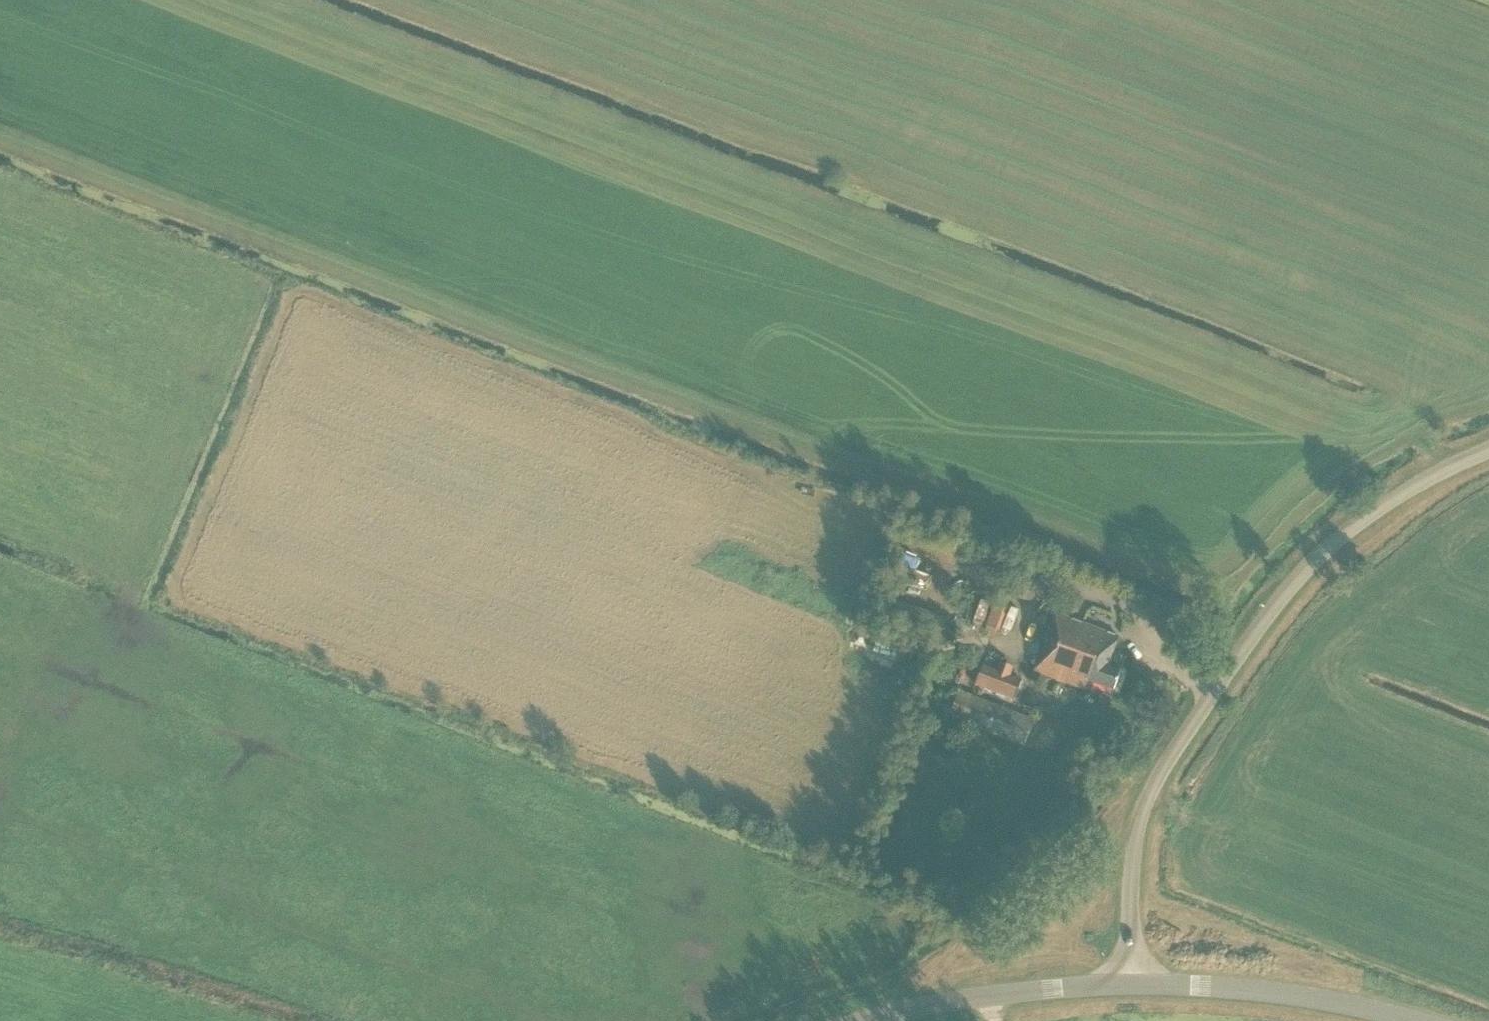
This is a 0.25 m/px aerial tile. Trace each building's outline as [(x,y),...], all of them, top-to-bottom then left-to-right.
[(1007,609),(993,604),(985,626),(999,631),(1007,609)] [(1055,614),(1035,670),(1111,699),(1113,694),(1127,657),(1114,652),(1119,638),(1055,614)] [(1122,627),(1123,638),(1139,637),(1138,625),(1122,627)] [(1000,662),(996,672),(982,666),(975,685),(1013,700),(1020,681),(1011,677),(1015,667),(1000,662)] [(949,717),(1024,746),(1034,720),(959,691),(949,717)]
